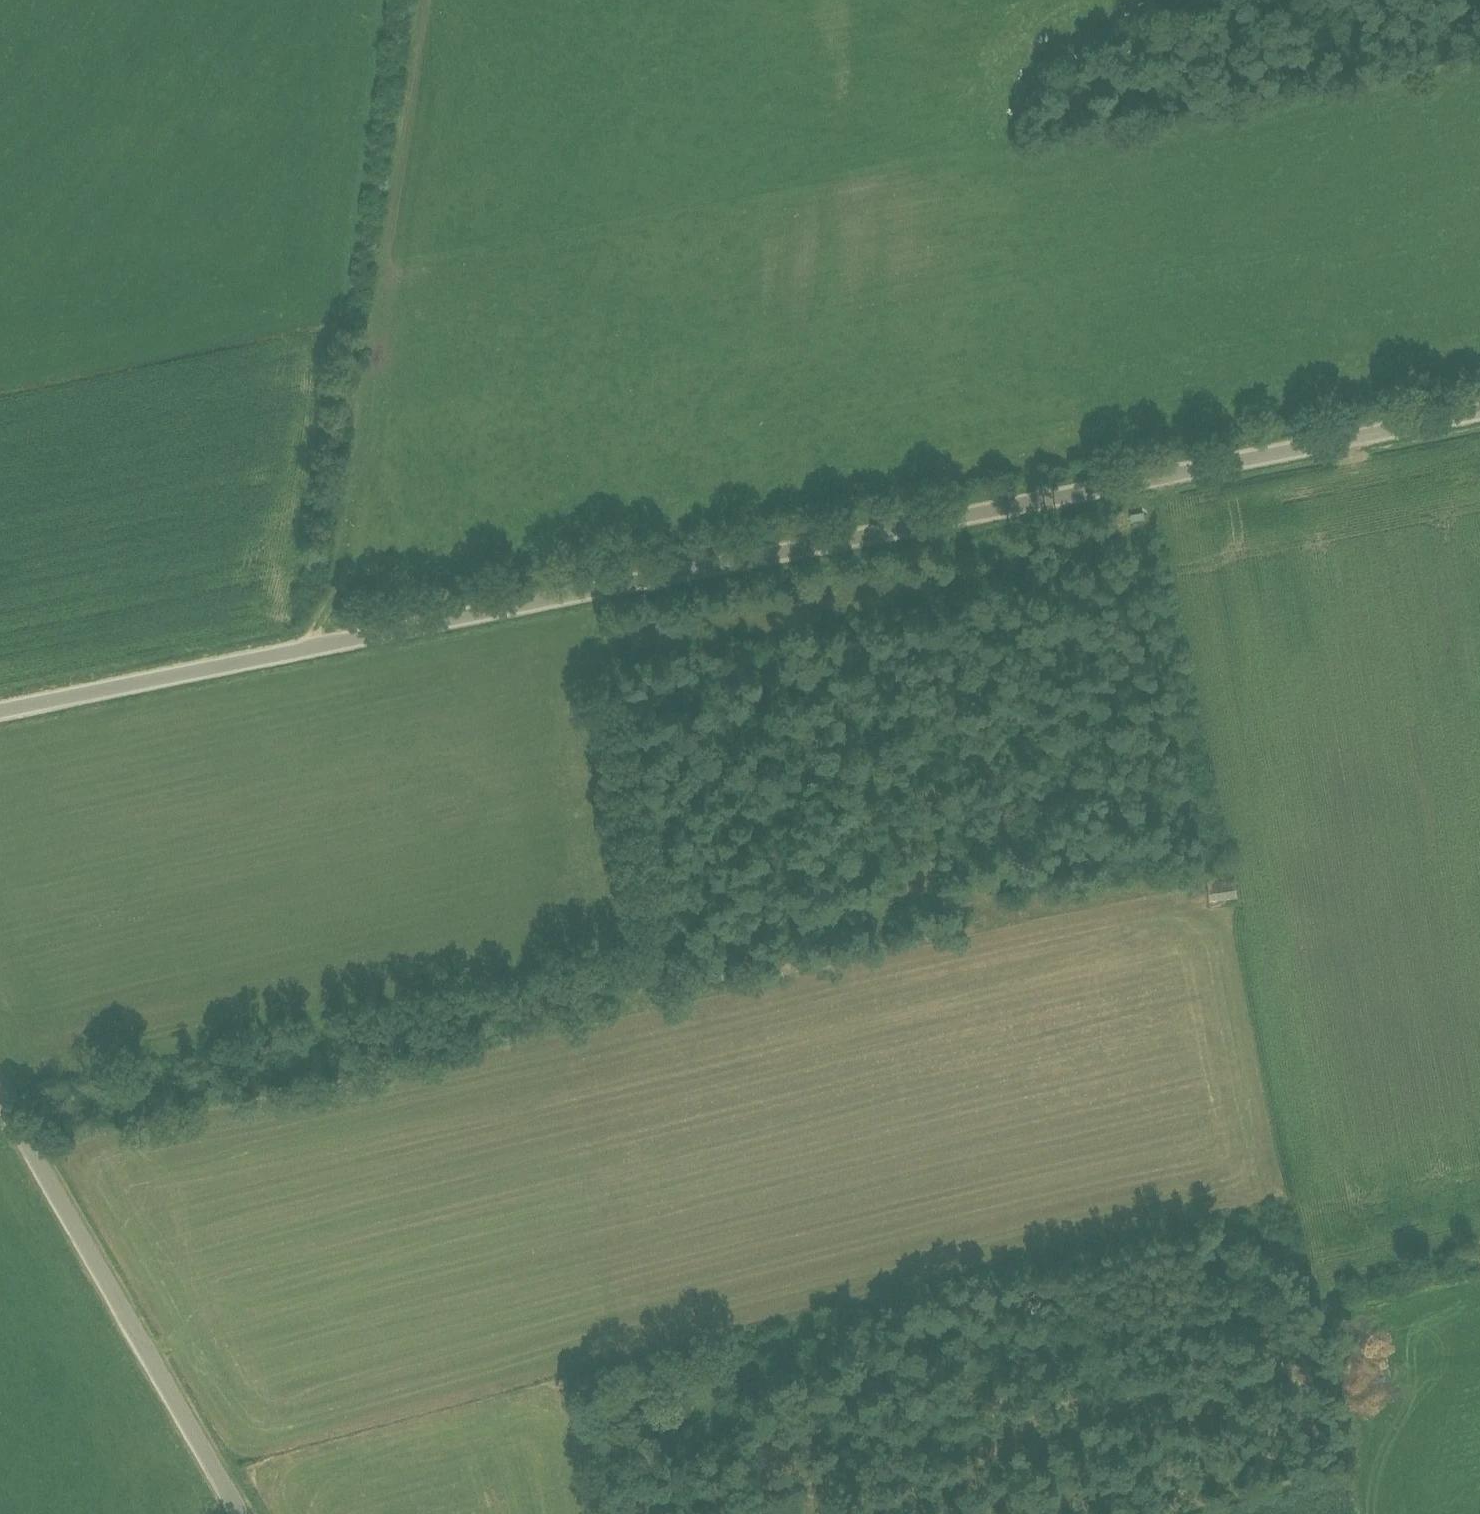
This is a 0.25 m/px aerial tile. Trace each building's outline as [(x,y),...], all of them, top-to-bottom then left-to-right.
[(1240,889),(1212,891),(1212,900),(1241,898),(1240,889)]
